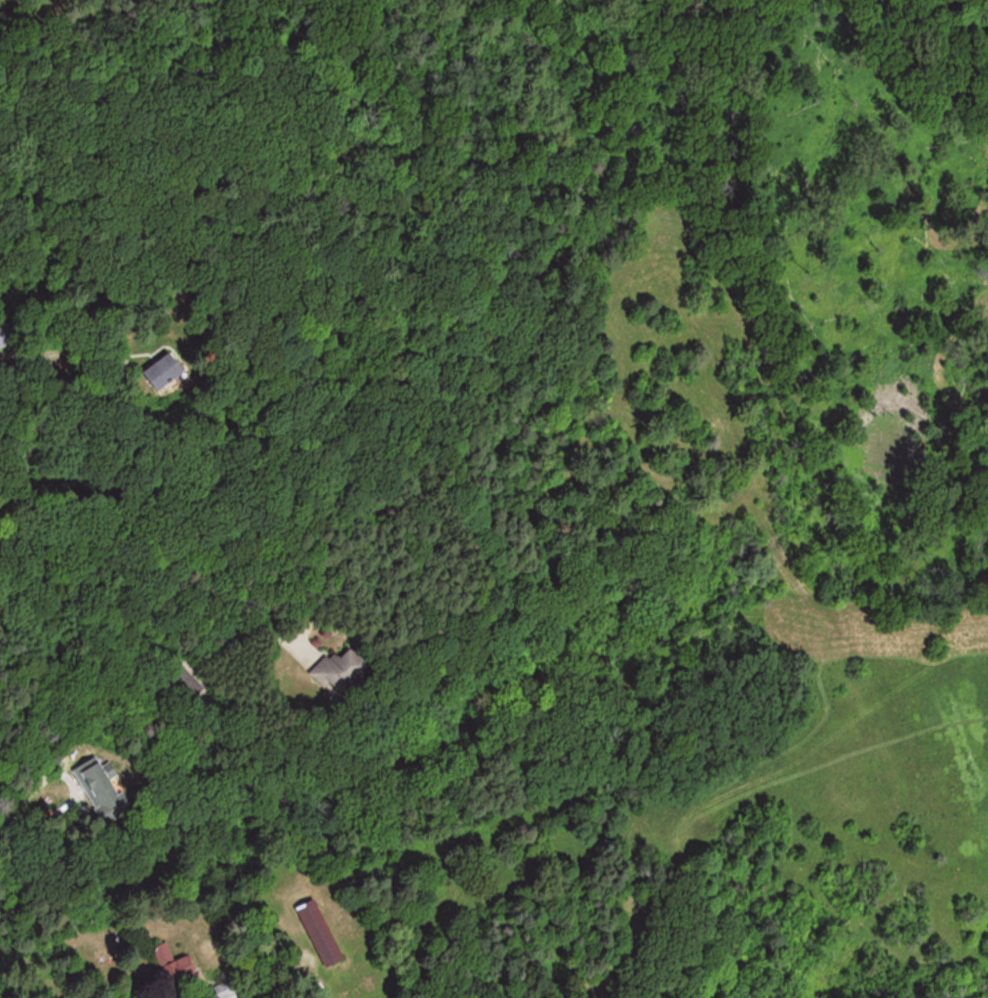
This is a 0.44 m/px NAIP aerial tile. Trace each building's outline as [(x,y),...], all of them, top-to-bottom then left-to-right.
[(9,318),(0,321),(0,348),(18,342),(9,318)] [(150,371),(164,391),(193,370),(179,350),(150,371)] [(380,662),(362,644),(348,659),(338,650),(314,674),(328,688),(335,681),(348,695),(380,662)] [(83,765),(101,823),(137,811),(130,791),(121,794),(115,775),(119,774),(115,763),(105,767),(103,759),(83,765)] [(323,900),(301,910),(329,971),(351,961),(323,900)] [(193,956),(179,962),(170,942),(155,949),(174,990),(203,977),(193,956)]
